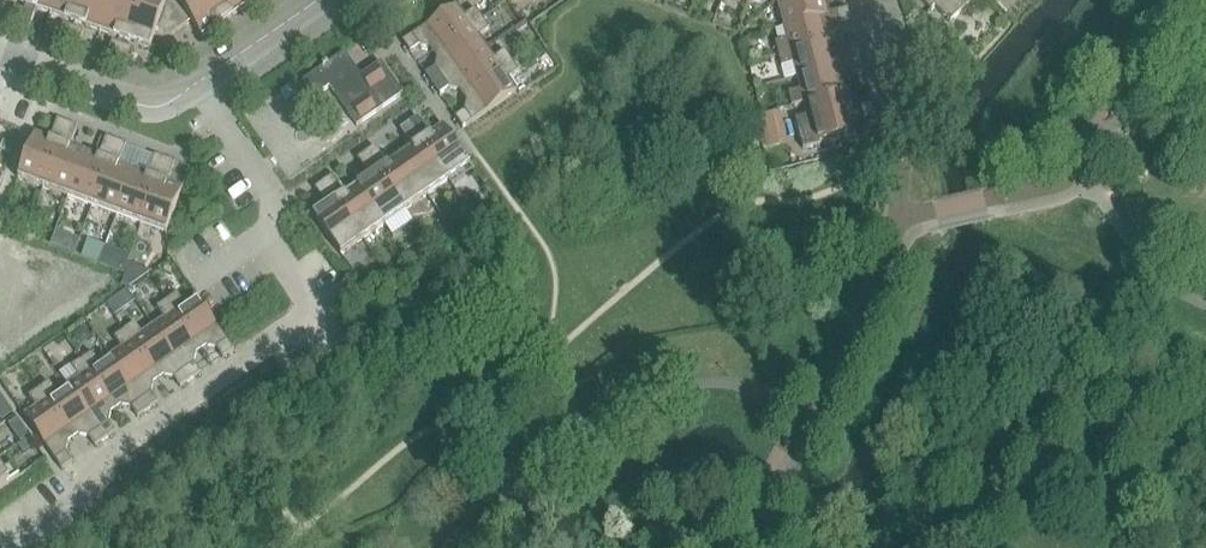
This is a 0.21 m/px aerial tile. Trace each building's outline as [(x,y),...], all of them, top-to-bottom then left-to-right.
[(27,5),(51,14),(56,0),(29,0),(27,5)] [(51,14),(76,23),(84,0),(56,0),(51,14)] [(100,31),(111,0),(84,0),(76,23),(100,31)] [(125,40),(139,0),(111,0),(100,31),(125,40)] [(150,49),(156,31),(167,4),(156,0),(139,0),(125,40),(150,49)] [(209,0),(172,0),(167,4),(156,31),(171,36),(191,22),(202,37),(225,22),(209,0)] [(225,22),(246,7),(241,0),(209,0),(225,22)] [(784,27),(830,15),(830,14),(826,0),(779,0),(777,2),(784,27)] [(932,11),(935,8),(950,23),(972,1),(972,0),(921,0),(932,11)] [(430,48),(433,53),(483,19),(476,9),(466,15),(457,4),(403,42),(410,53),(420,46),(430,48)] [(9,22),(19,26),(25,11),(15,7),(9,22)] [(776,43),(779,55),(837,40),(835,34),(840,25),(852,22),(848,9),(830,14),(830,15),(784,27),(787,40),(776,43)] [(25,11),(19,26),(30,29),(35,14),(25,11)] [(483,19),(433,53),(437,58),(435,68),(426,75),(433,85),(488,47),(480,36),(490,29),(483,19)] [(58,39),(68,43),(74,28),(64,24),(58,39)] [(68,43),(78,46),(84,32),(74,28),(68,43)] [(837,40),(779,55),(782,68),(794,65),(797,78),(862,61),(858,48),(847,51),(838,46),(837,40)] [(107,57),(117,60),(123,45),(113,42),(107,57)] [(123,45),(117,60),(128,64),(133,49),(123,45)] [(459,91),(463,96),(512,62),(505,51),(495,58),(488,47),(433,85),(440,95),(449,89),(459,91)] [(315,98),(330,88),(357,127),(403,94),(381,63),(361,76),(355,68),(351,71),(340,56),(303,82),(315,98)] [(865,72),(862,61),(797,78),(800,91),(789,94),(792,107),(804,104),(803,103),(850,90),(848,84),(854,75),(865,72)] [(512,62),(463,96),(466,101),(465,111),(455,118),(463,129),(518,91),(510,79),(519,72),(512,62)] [(803,103),(804,104),(807,116),(795,119),(803,150),(824,144),(825,149),(870,137),(867,127),(878,124),(872,102),(857,106),(854,104),(850,90),(803,103)] [(765,133),(767,132),(782,129),(778,113),(762,116),(761,116),(765,133)] [(409,123),(418,136),(427,130),(418,117),(409,123)] [(52,134),(62,138),(68,123),(58,119),(52,134)] [(68,123),(62,138),(72,142),(78,127),(68,123)] [(418,136),(409,123),(400,130),(409,143),(418,136)] [(443,126),(421,141),(449,181),(471,165),(454,141),(443,126)] [(18,179),(44,189),(60,144),(35,134),(18,179)] [(101,152),(111,156),(116,141),(106,137),(101,152)] [(111,156),(121,160),(126,145),(116,141),(111,156)] [(421,141),(400,156),(427,196),(449,181),(421,141)] [(44,189),(68,198),(85,152),(60,144),(44,189)] [(375,147),(366,153),(375,166),(384,160),(375,147)] [(109,161),(85,152),(68,198),(92,207),(109,161)] [(358,159),(367,172),(375,166),(366,153),(358,159)] [(150,170),(160,174),(165,159),(155,155),(150,170)] [(400,156),(379,171),(406,210),(427,196),(400,156)] [(165,159),(160,174),(170,178),(175,163),(165,159)] [(133,170),(109,161),(92,207),(117,216),(133,170)] [(117,216),(141,225),(158,179),(133,170),(117,216)] [(357,186),(385,225),(406,210),(379,171),(357,186)] [(324,183),(333,196),(342,189),(333,176),(324,183)] [(141,225),(166,234),(183,189),(158,179),(141,225)] [(333,196),(324,183),(315,189),(324,202),(333,196)] [(385,225),(357,186),(336,200),(363,240),(385,225)] [(363,240),(336,200),(314,216),(341,255),(363,240)] [(167,301),(202,351),(207,347),(217,349),(223,358),(234,351),(196,296),(184,304),(178,294),(167,301)] [(164,318),(153,326),(191,381),(201,374),(195,364),(196,354),(202,351),(167,301),(157,308),(164,318)] [(125,331),(159,380),(164,377),(174,378),(181,388),(191,381),(152,326),(142,334),(135,324),(125,331)] [(159,380),(125,331),(115,338),(121,348),(110,356),(148,410),(159,403),(152,394),(154,384),(159,380)] [(92,353),(82,360),(116,410),(121,406),(132,408),(138,418),(148,410),(110,356),(99,363),(92,353)] [(68,385),(106,440),(116,433),(109,423),(111,413),(116,410),(82,360),(72,367),(79,377),(68,385)] [(106,440),(68,385),(57,393),(50,383),(39,390),(73,439),(79,436),(89,438),(95,447),(106,440)] [(73,439),(39,390),(29,397),(36,407),(24,415),(62,470),(73,462),(67,453),(68,443),(73,439)] [(20,477),(12,466),(2,473),(0,469),(0,491),(20,477)]
